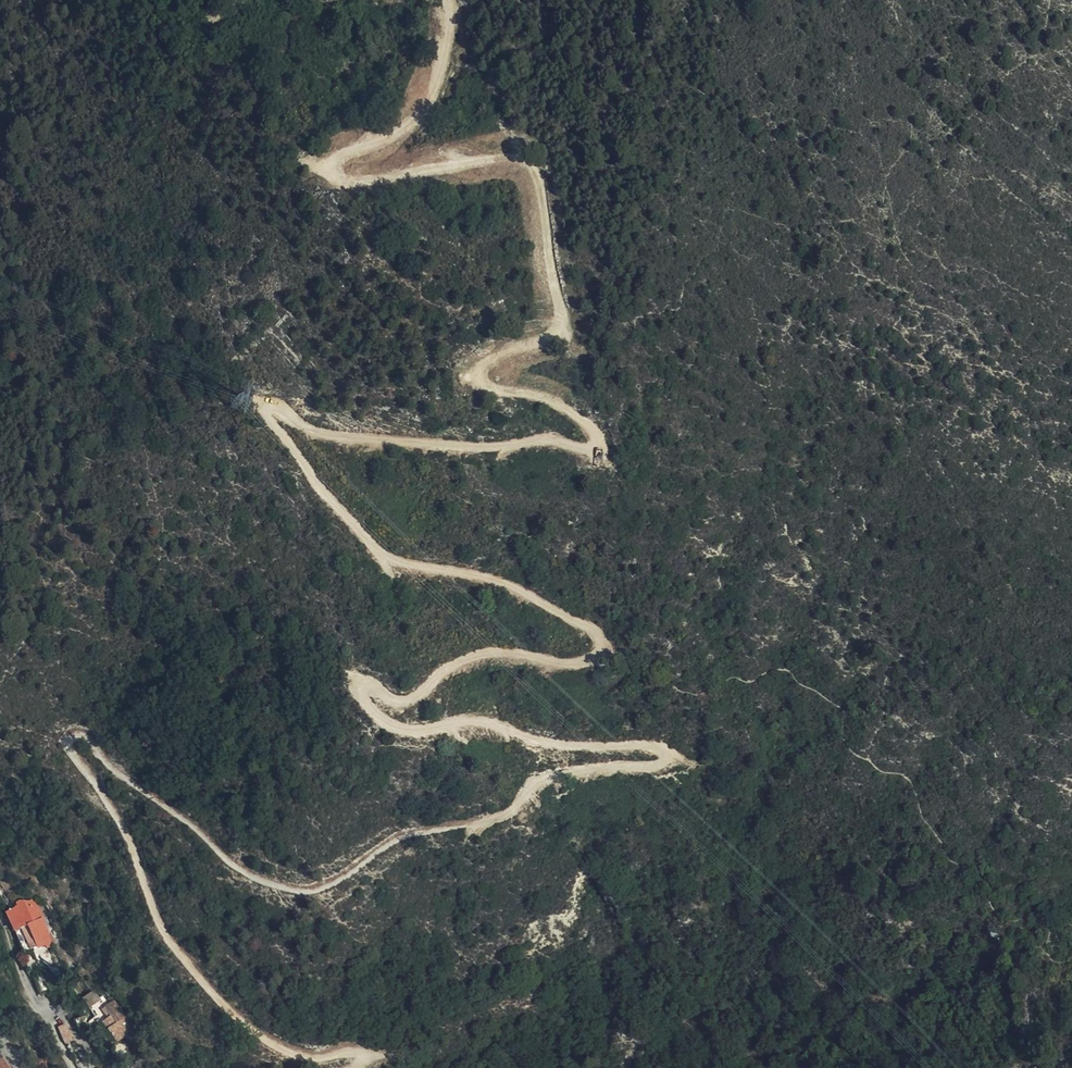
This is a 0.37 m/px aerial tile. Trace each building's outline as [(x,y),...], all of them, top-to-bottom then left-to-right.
[(31,900),(9,911),(30,950),(44,943),(47,948),(56,943),(31,900)] [(82,1006),(95,1021),(97,1019),(101,1025),(93,1031),(110,1052),(126,1039),(134,1048),(144,1039),(130,1021),(128,1023),(114,1006),(106,1012),(94,997),(82,1006)] [(97,1019),(95,1021),(90,1027),(93,1031),(101,1025),(97,1019)] [(63,1024),(57,1028),(63,1041),(70,1037),(63,1024)]
